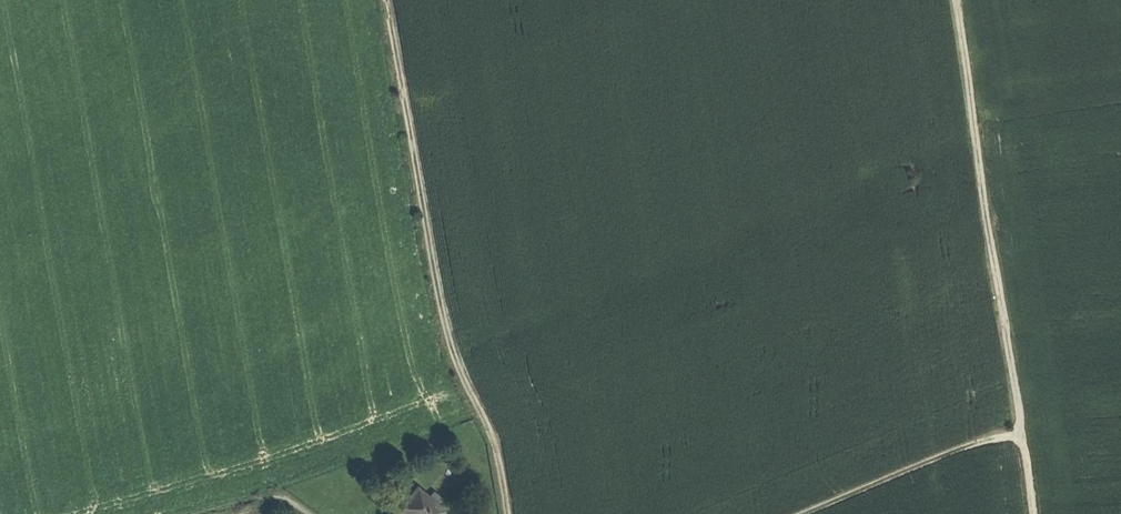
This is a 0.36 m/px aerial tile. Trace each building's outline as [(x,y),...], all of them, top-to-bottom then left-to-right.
[(400,505),(410,513),(440,513),(444,509),(417,486),(400,505)]
